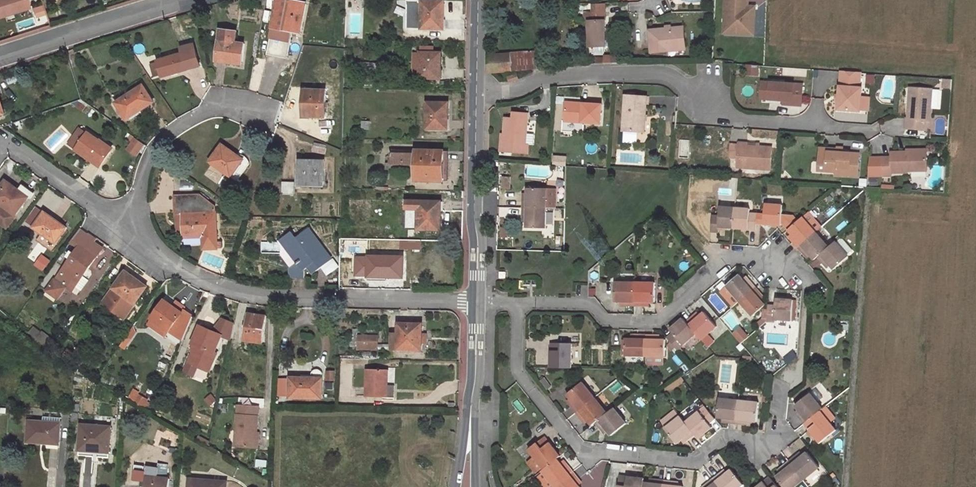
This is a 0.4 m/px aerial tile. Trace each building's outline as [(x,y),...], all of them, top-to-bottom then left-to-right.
[(26,0),(0,0),(0,16),(28,7),(26,0)] [(287,57),(292,32),(300,33),(306,0),(297,0),(297,1),(290,0),(278,0),(268,54),(287,57)] [(423,0),(422,0),(421,28),(443,29),(444,0),(423,0)] [(724,24),(728,27),(744,28),(743,34),(754,34),(755,6),(748,6),(748,0),(725,0),(724,24)] [(590,47),(605,47),(605,14),(585,14),(585,20),(589,20),(590,47)] [(743,34),(744,28),(728,27),(724,24),(724,33),(743,34)] [(220,29),(216,62),(241,65),(244,43),(235,43),(236,31),(220,29)] [(666,50),(686,48),(684,30),(650,33),(652,55),(667,54),(666,50)] [(169,60),(158,63),(161,74),(162,77),(199,66),(193,44),(180,48),(182,54),(168,58),(169,60)] [(440,78),(441,53),(431,52),(431,47),(426,47),(426,52),(420,52),(420,53),(420,76),(420,78),(440,78)] [(551,50),(491,54),(490,73),(553,68),(551,50)] [(158,63),(151,65),(154,76),(161,74),(158,63)] [(380,70),(380,64),(354,63),(353,71),(368,71),(368,69),(380,70)] [(756,77),(757,67),(746,66),(746,76),(756,77)] [(839,72),(836,112),(858,114),(858,112),(859,99),(860,90),(858,90),(859,73),(839,72)] [(769,85),(761,85),(760,99),(768,100),(769,85)] [(768,101),(780,102),(789,103),(789,106),(797,107),(799,87),(769,85),(768,100),(768,101)] [(153,102),(143,86),(116,103),(125,117),(140,107),(142,109),(153,102)] [(325,117),(325,91),(303,90),(302,107),(305,107),(305,116),(325,117)] [(908,90),(905,121),(904,121),(903,130),(923,131),(924,123),(926,123),(929,92),(908,90)] [(624,96),(622,131),(643,133),(645,98),(624,96)] [(867,99),(859,99),(858,112),(865,113),(867,99)] [(447,128),(448,102),(427,102),(426,128),(447,128)] [(564,121),(599,124),(600,105),(582,103),(582,106),(565,105),(564,121)] [(127,120),(142,109),(140,107),(125,117),(127,120)] [(505,118),(501,151),(526,153),(527,145),(524,145),(527,114),(513,113),(512,119),(505,118)] [(111,150),(87,133),(76,148),(100,165),(111,150)] [(735,167),(767,170),(769,147),(745,145),(746,143),(737,143),(737,145),(729,145),(728,160),(736,160),(735,167)] [(249,164),(222,145),(210,161),(231,176),(231,175),(238,180),(249,164)] [(832,175),(855,176),(857,154),(840,152),(826,151),(826,149),(818,148),(817,162),(825,163),(824,171),(832,172),(832,175)] [(444,151),(392,150),(391,163),(415,164),(415,170),(415,180),(443,181),(443,179),(444,151)] [(888,174),(905,173),(905,172),(924,171),(924,159),(920,159),(919,151),(904,151),(904,154),(888,154),(888,159),(878,159),(879,177),(888,176),(888,174)] [(564,165),(565,156),(553,155),(553,164),(564,165)] [(323,160),(299,160),(299,186),(328,186),(328,182),(323,182),(323,160)] [(816,170),(824,171),(825,163),(817,162),(816,170)] [(5,180),(0,188),(0,221),(7,226),(31,192),(23,186),(20,191),(5,180)] [(294,194),(294,181),(282,181),(282,194),(294,194)] [(556,187),(547,187),(528,186),(528,191),(528,195),(523,195),(523,206),(547,207),(555,207),(556,187)] [(200,194),(174,196),(175,214),(176,214),(182,214),(183,234),(183,238),(202,237),(203,253),(208,253),(208,249),(217,249),(215,207),(200,194)] [(440,230),(441,201),(406,200),(406,229),(440,230)] [(779,215),(780,206),(762,204),(761,213),(760,225),(778,226),(778,222),(779,215)] [(527,226),(546,226),(547,207),(523,206),(523,215),(527,215),(527,221),(527,226)] [(716,214),(709,213),(708,232),(715,232),(715,227),(730,228),(731,208),(717,207),(716,214)] [(730,228),(752,229),(752,225),(753,213),(746,212),(747,209),(731,208),(730,228)] [(61,235),(66,227),(44,212),(34,227),(43,234),(38,241),(51,250),(61,235)] [(819,228),(805,212),(799,217),(812,233),(819,228)] [(794,221),(789,215),(779,215),(778,222),(785,230),(794,221)] [(789,234),(791,237),(788,240),(795,248),(812,233),(799,217),(794,221),(785,230),(789,234)] [(308,228),(305,230),(319,247),(321,246),(308,228)] [(290,278),(304,278),(304,269),(308,267),(311,265),(316,271),(329,261),(324,255),(326,253),(321,246),(319,247),(305,230),(296,238),(291,232),(284,237),(300,259),(296,263),(290,267),(290,278)] [(55,280),(54,279),(46,290),(58,298),(65,287),(62,286),(67,279),(76,285),(102,247),(93,241),(95,239),(87,233),(55,280)] [(795,248),(802,255),(804,253),(807,256),(811,260),(815,257),(825,248),(812,233),(795,248)] [(53,251),(63,237),(61,235),(51,250),(53,251)] [(279,241),(296,263),(300,259),(284,237),(279,241)] [(831,269),(846,257),(833,241),(825,248),(815,257),(822,265),(825,262),(828,265),(831,269)] [(402,277),(402,257),(377,256),(377,257),(369,258),(368,277),(402,277)] [(147,286),(125,271),(113,288),(103,303),(124,318),(147,286)] [(732,302),(733,303),(751,288),(745,280),(741,283),(738,279),(735,276),(721,289),(722,290),(718,293),(728,305),(732,302)] [(65,287),(71,291),(76,285),(67,279),(62,286),(65,287)] [(632,282),(612,282),(611,302),(616,302),(621,302),(621,306),(631,306),(632,282)] [(651,302),(651,282),(632,282),(631,306),(642,306),(642,302),(646,302),(651,302)] [(733,303),(746,319),(753,313),(761,306),(758,302),(755,299),(758,296),(751,288),(733,303)] [(151,318),(182,340),(193,316),(184,310),(182,312),(164,300),(151,318)] [(788,321),(789,301),(772,300),(772,307),(764,307),(763,322),(771,322),(771,321),(788,321)] [(103,303),(96,311),(106,319),(102,325),(113,333),(124,318),(103,303)] [(761,306),(753,313),(761,322),(763,322),(764,307),(761,306)] [(698,340),(713,326),(700,310),(696,314),(692,317),(690,315),(682,321),(693,334),(698,340)] [(106,319),(96,311),(92,318),(102,325),(106,319)] [(266,316),(248,314),(244,340),(262,342),(266,316)] [(679,318),(666,329),(669,332),(663,338),(674,350),(693,334),(682,321),(679,318)] [(231,339),(234,324),(222,319),(215,327),(213,331),(222,335),(221,335),(231,339)] [(420,349),(421,327),(407,327),(407,324),(398,324),(398,334),(398,349),(420,349)] [(200,325),(192,343),(197,345),(190,362),(209,370),(216,354),(217,353),(214,352),(221,335),(222,335),(213,331),(200,325)] [(41,334),(33,327),(29,333),(37,339),(41,334)] [(733,333),(740,343),(748,337),(741,327),(733,333)] [(45,346),(50,339),(42,333),(41,334),(37,339),(45,346)] [(622,339),(621,359),(641,359),(642,335),(632,335),(632,339),(626,339),(622,339)] [(641,359),(660,359),(660,352),(660,340),(656,340),(651,340),(651,336),(642,335),(641,359)] [(660,352),(672,352),(674,350),(663,338),(660,340),(660,352)] [(567,368),(568,343),(548,342),(547,367),(567,368)] [(86,361),(73,353),(69,359),(80,366),(82,362),(84,364),(86,361)] [(387,369),(367,369),(366,396),(394,397),(394,381),(386,381),(387,369)] [(290,397),(321,398),(322,374),(321,373),(320,372),(313,372),(312,373),(311,375),(308,375),(308,378),(290,378),(290,397)] [(590,397),(579,382),(564,393),(567,398),(570,401),(566,404),(572,412),(590,397)] [(820,409),(808,393),(792,406),(795,410),(798,414),(795,416),(802,424),(818,411),(820,409)] [(578,420),(582,417),(585,421),(588,425),(591,422),(602,413),(590,397),(572,412),(578,420)] [(735,400),(715,398),(714,406),(713,417),(718,417),(722,418),(722,422),(732,423),(735,400)] [(752,422),(754,402),(735,400),(732,423),(742,424),(742,421),(748,421),(752,422)] [(259,406),(238,404),(234,446),(256,448),(259,406)] [(714,406),(704,404),(700,407),(710,419),(713,417),(714,406)] [(694,438),(707,427),(705,424),(710,419),(700,407),(681,422),(691,434),(694,438)] [(606,435),(621,423),(609,408),(602,413),(591,422),(597,430),(600,428),(603,431),(606,435)] [(818,442),(833,430),(818,411),(802,424),(817,443),(818,442)] [(59,444),(61,423),(61,418),(44,416),(43,421),(29,420),(27,442),(59,444)] [(661,428),(673,443),(677,440),(679,443),(691,434),(681,422),(676,416),(661,428)] [(111,427),(81,425),(79,455),(85,456),(86,451),(93,451),(93,460),(108,462),(111,427)] [(555,457),(540,437),(524,449),(539,469),(552,459),(555,457)] [(814,460),(826,451),(818,442),(817,443),(807,451),(814,460)] [(807,451),(804,454),(811,463),(814,460),(807,451)] [(800,480),(815,468),(811,463),(804,454),(804,453),(799,456),(796,459),(794,456),(785,462),(800,480)] [(568,472),(561,464),(558,467),(556,464),(552,459),(539,469),(537,471),(549,486),(568,472)] [(800,480),(785,462),(778,469),(780,471),(776,474),(772,478),(773,479),(779,486),(792,486),(800,480)] [(158,468),(142,466),(140,486),(169,486),(170,478),(157,477),(158,468)] [(718,472),(709,479),(716,486),(736,486),(739,485),(727,470),(724,472),(721,475),(718,472)] [(574,486),(571,483),(574,480),(568,472),(549,486),(550,486),(574,486)] [(613,486),(639,486),(639,482),(640,479),(615,476),(613,486)] [(754,486),(773,486),(769,482),(765,478),(754,486)] [(709,479),(702,485),(703,486),(716,486),(709,479)]
